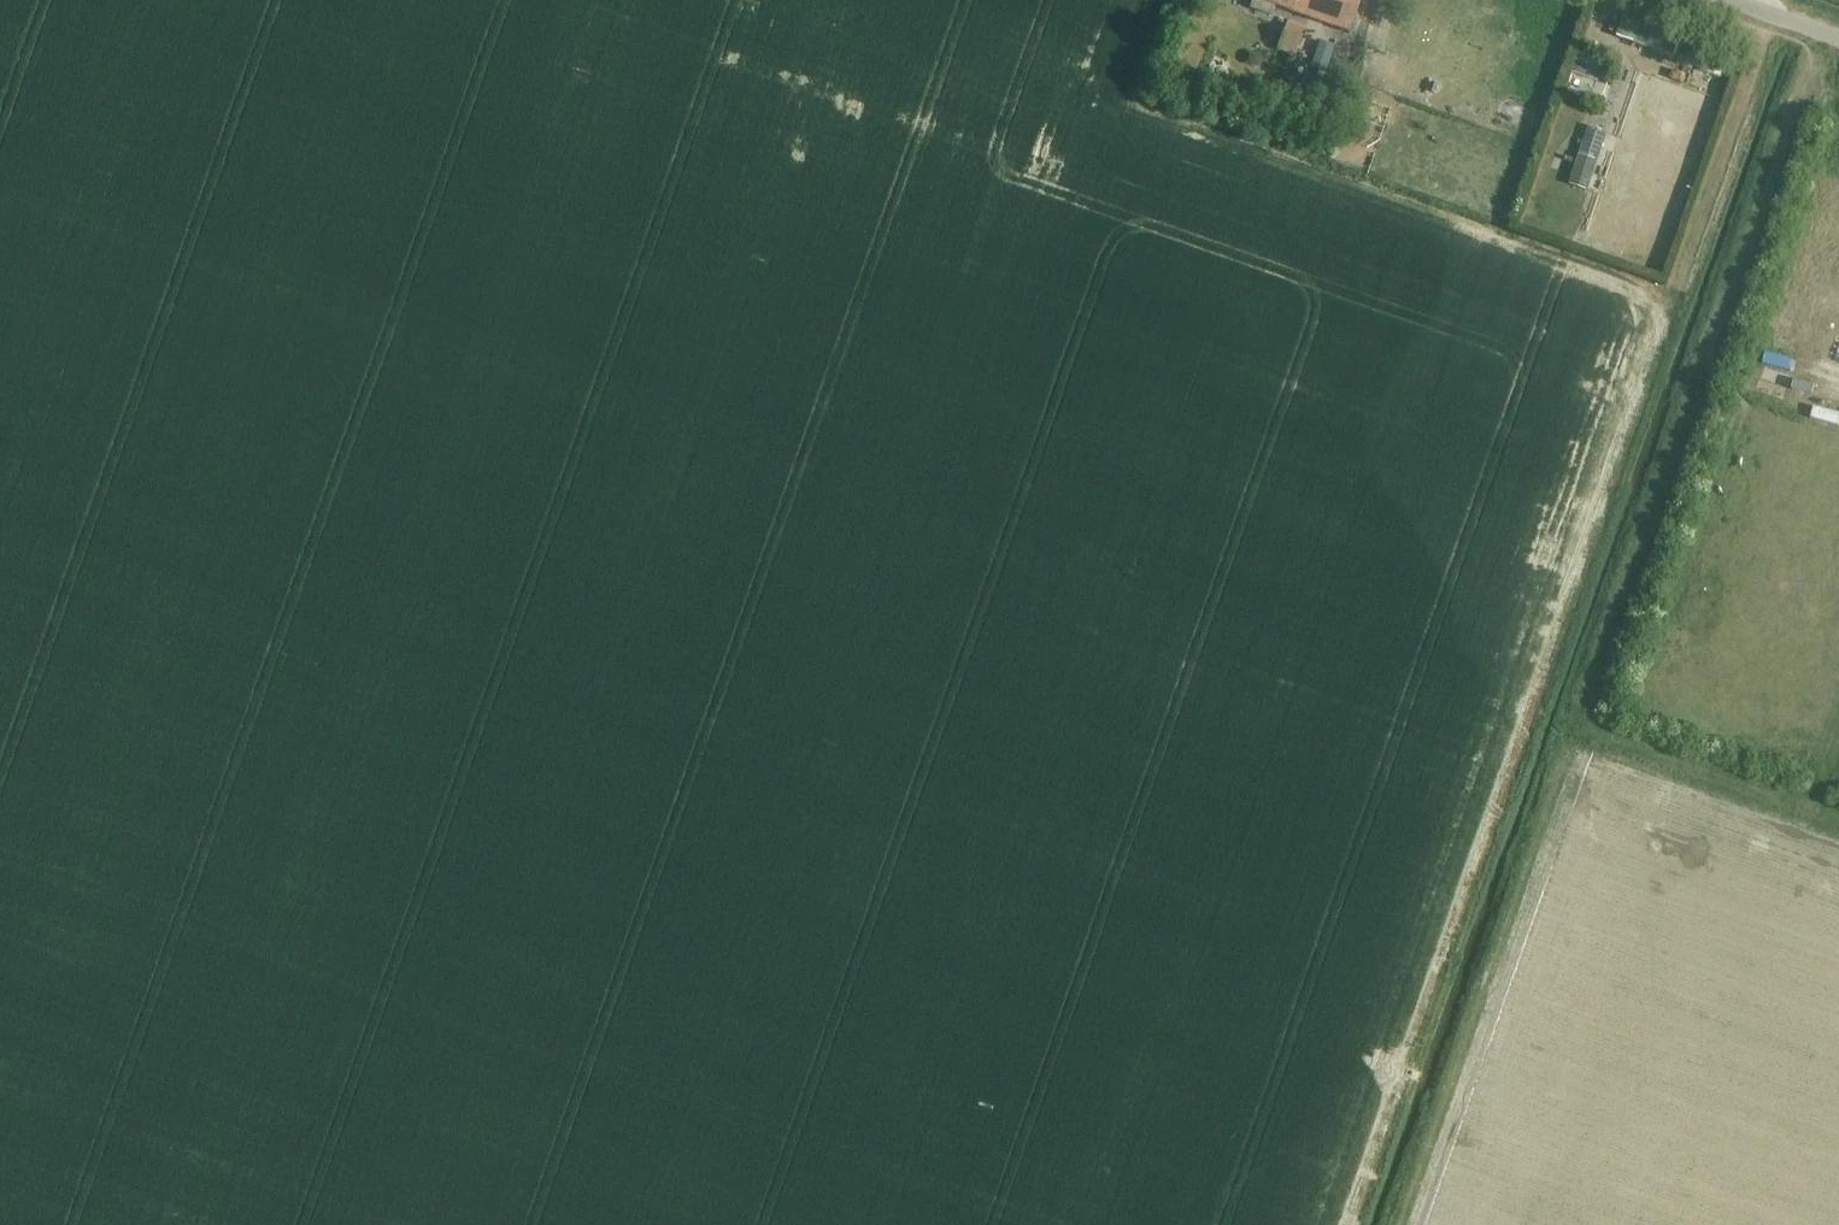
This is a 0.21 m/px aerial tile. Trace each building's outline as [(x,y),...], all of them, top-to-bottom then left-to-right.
[(1360,0),(1252,0),(1249,9),(1270,16),(1273,7),(1348,33),(1360,0)] [(1644,18),(1635,44),(1661,53),(1669,27),(1644,18)] [(1302,31),(1286,26),(1277,52),(1293,58),(1302,31)] [(1319,40),(1310,66),(1324,71),(1332,45),(1319,40)] [(1606,61),(1580,52),(1573,72),(1599,81),(1606,61)] [(1589,127),(1574,171),(1592,177),(1607,133),(1589,127)] [(1592,210),(1664,233),(1675,197),(1636,185),(1630,204),(1597,194),(1592,210)]
